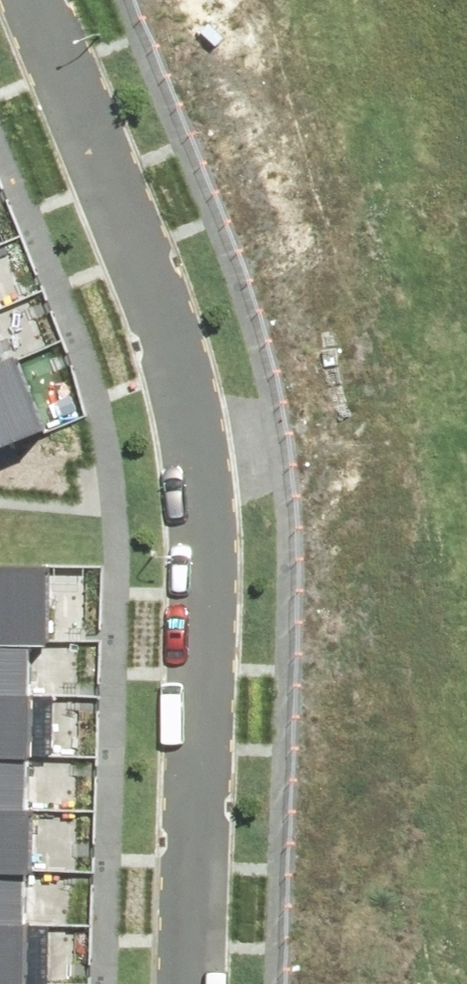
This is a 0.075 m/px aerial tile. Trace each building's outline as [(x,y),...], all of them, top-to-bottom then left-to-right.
[(20,348),(0,303),(0,357),(20,348)] [(0,357),(0,422),(44,402),(20,348),(0,357)] [(46,607),(47,549),(0,547),(0,606),(46,607)] [(44,666),(46,607),(0,606),(0,665),(44,666)] [(43,724),(44,666),(0,665),(0,723),(43,724)] [(41,783),(43,724),(0,723),(0,782),(41,783)] [(39,841),(41,783),(0,782),(0,840),(39,841)] [(38,900),(39,841),(0,840),(0,899),(38,900)] [(36,958),(38,900),(0,899),(0,957),(36,958)] [(36,958),(0,957),(0,983),(35,983),(36,958)]
